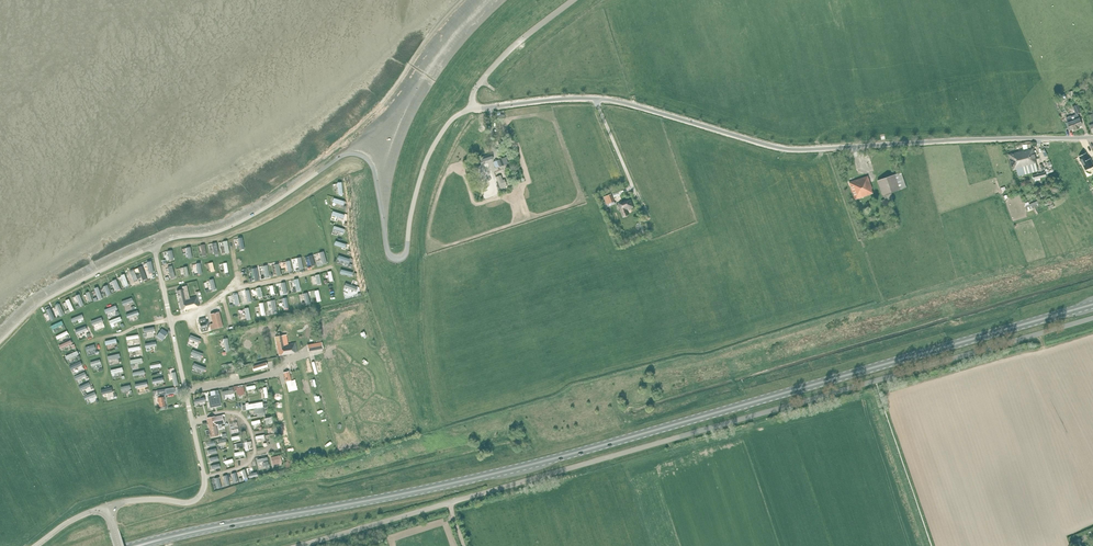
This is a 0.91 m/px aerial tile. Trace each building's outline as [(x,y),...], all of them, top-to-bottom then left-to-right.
[(417,59),(415,66),(423,69),(429,50),(425,48),(423,56),(422,56),(421,60),(417,59)] [(1081,112),(1078,106),(1073,108),(1075,114),(1081,112)] [(1079,118),(1076,120),(1072,121),(1070,116),(1066,118),(1068,123),(1067,123),(1070,130),(1073,129),(1074,130),(1079,128),(1078,127),(1082,125),(1079,118)] [(1021,151),(1027,174),(1038,171),(1035,160),(1036,159),(1033,148),(1021,151)] [(1018,176),(1027,174),(1021,151),(1008,154),(1012,171),(1017,170),(1018,176)] [(484,156),(481,157),(483,162),(493,159),(491,154),(485,156),(484,156)] [(1079,159),(1087,174),(1092,171),(1092,161),(1092,162),(1088,154),(1079,159)] [(508,163),(506,157),(494,162),(496,168),(508,163)] [(906,187),(901,172),(878,181),(883,195),(906,187)] [(1041,182),(1040,178),(1046,177),(1045,172),(1032,175),(1034,183),(1041,182)] [(501,175),(496,177),(497,182),(500,189),(507,186),(504,179),(503,180),(501,175)] [(855,200),(873,194),(871,189),(872,189),(868,176),(849,182),(855,200)] [(336,194),(340,194),(338,182),(331,183),(331,187),(334,186),(336,194)] [(614,201),(611,194),(603,197),(606,205),(614,201)] [(883,206),(890,204),(894,203),(892,197),(881,200),(883,206)] [(626,210),(633,207),(630,200),(618,205),(623,217),(628,215),(626,210)] [(1031,209),(1032,209),(1041,205),(1039,200),(1025,206),(1028,212),(1032,210),(1031,209)] [(340,220),(341,213),(329,211),(328,218),(340,220)] [(640,233),(645,231),(641,222),(636,224),(640,233)] [(328,233),(334,234),(335,231),(340,233),(341,228),(331,225),(328,233)] [(225,241),(217,241),(218,253),(226,252),(225,241)] [(213,242),(209,243),(209,245),(207,245),(208,251),(210,250),(211,254),(215,253),(213,242)] [(313,257),(314,264),(322,262),(320,251),(316,252),(317,256),(313,257)] [(278,265),(283,264),(284,270),(289,270),(288,260),(278,261),(278,265)] [(145,266),(142,266),(143,276),(150,275),(149,261),(145,261),(145,266)] [(216,263),(217,266),(220,266),(221,272),(225,272),(224,262),(216,263)] [(177,267),(178,274),(182,273),(182,275),(186,274),(184,266),(177,267)] [(352,291),(354,286),(342,282),(340,287),(352,291)] [(177,291),(181,310),(200,306),(199,302),(202,301),(200,291),(196,292),(197,297),(190,298),(187,286),(182,287),(183,289),(177,291)] [(86,291),(81,293),(82,299),(84,298),(86,301),(89,300),(86,291)] [(118,301),(121,306),(129,303),(127,298),(118,301)] [(282,301),(274,303),(276,310),(284,308),(282,301)] [(49,306),(51,314),(49,315),(49,316),(60,314),(58,304),(49,306)] [(86,315),(96,311),(95,307),(84,311),(86,315)] [(45,310),(40,313),(43,321),(49,318),(45,310)] [(223,327),(219,312),(210,314),(213,324),(209,324),(211,330),(223,327)] [(207,328),(209,327),(207,321),(206,322),(205,318),(198,320),(201,332),(208,331),(207,328)] [(58,320),(47,325),(49,329),(60,324),(58,320)] [(157,334),(163,338),(167,333),(161,329),(157,334)] [(64,330),(52,335),(53,339),(65,334),(64,330)] [(279,355),(297,352),(296,342),(288,344),(286,334),(276,337),(279,355)] [(187,342),(197,345),(199,338),(189,335),(187,342)] [(56,344),(57,348),(69,343),(67,339),(56,344)] [(153,339),(144,339),(144,348),(153,348),(153,339)] [(308,345),(309,351),(323,348),(322,342),(308,345)] [(73,350),(63,355),(65,361),(67,361),(66,358),(75,354),(73,350)] [(167,372),(172,370),(169,358),(163,360),(167,372)] [(254,371),(267,367),(266,362),(252,366),(254,371)] [(166,377),(172,384),(175,382),(169,374),(166,377)] [(159,383),(162,383),(161,379),(150,381),(151,389),(160,387),(159,383)] [(87,381),(79,384),(82,390),(89,386),(87,381)] [(105,399),(111,398),(107,386),(100,387),(101,390),(98,391),(99,396),(103,395),(105,399)] [(234,391),(236,390),(237,395),(244,393),(243,387),(238,388),(237,386),(234,387),(234,391)] [(161,395),(166,394),(165,389),(157,390),(158,397),(160,407),(165,406),(164,396),(162,397),(161,395)] [(215,395),(207,396),(210,407),(221,405),(218,394),(217,390),(214,391),(215,395)] [(81,394),(83,401),(93,398),(91,391),(81,394)] [(202,397),(191,398),(192,405),(202,404),(202,397)] [(262,401),(246,404),(246,409),(263,407),(262,401)] [(223,416),(225,416),(224,414),(215,416),(214,416),(208,418),(212,437),(219,435),(216,425),(224,423),(223,416)] [(235,423),(226,425),(228,432),(237,430),(235,423)] [(280,455),(271,457),(272,465),(282,463),(280,455)] [(264,456),(254,458),(255,462),(260,461),(260,467),(266,466),(265,460),(264,456)] [(248,476),(254,474),(252,465),(246,467),(248,476)] [(233,472),(226,474),(229,482),(235,480),(233,472)] [(210,488),(217,488),(217,477),(209,477),(210,488)]
